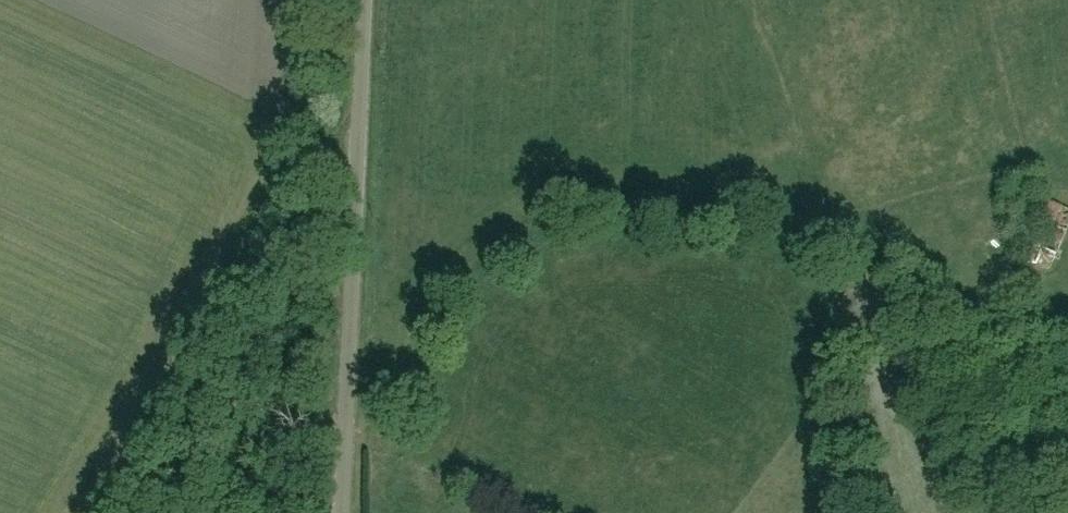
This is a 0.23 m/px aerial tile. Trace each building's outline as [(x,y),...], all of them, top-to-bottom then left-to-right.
[(1044,257),(1061,211),(1009,191),(992,238),(1044,257)]
